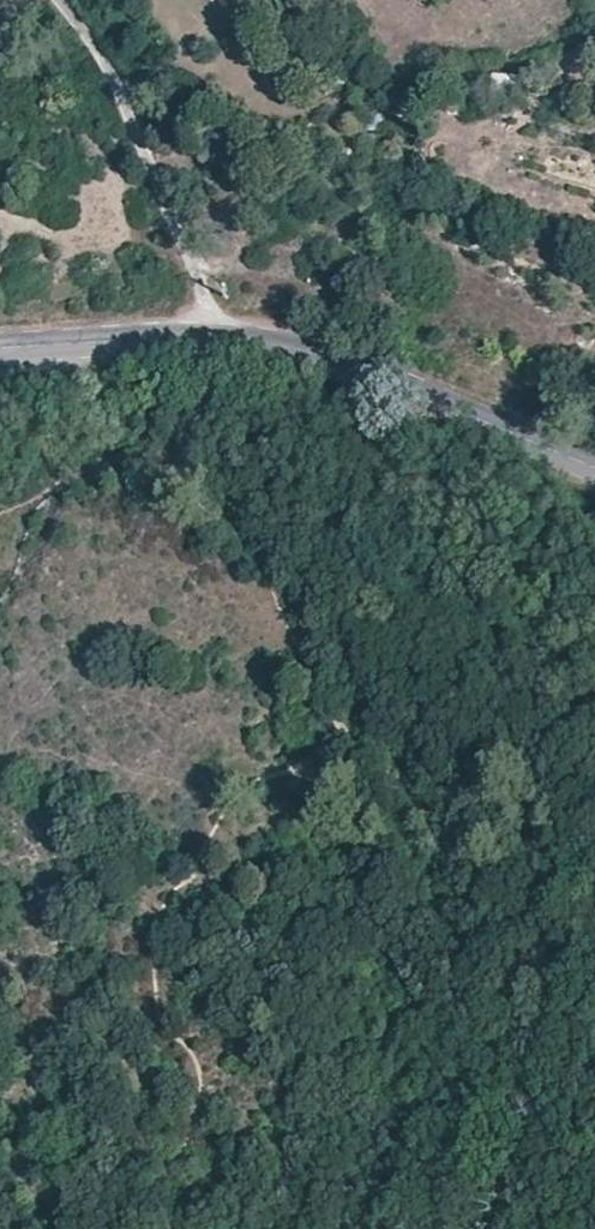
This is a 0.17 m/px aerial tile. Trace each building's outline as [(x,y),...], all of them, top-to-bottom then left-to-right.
[(534,95),(535,77),(492,75),(492,93),(534,95)] [(402,109),(385,105),(385,114),(400,119),(402,109)] [(381,133),(382,108),(362,108),(361,132),(381,133)]
